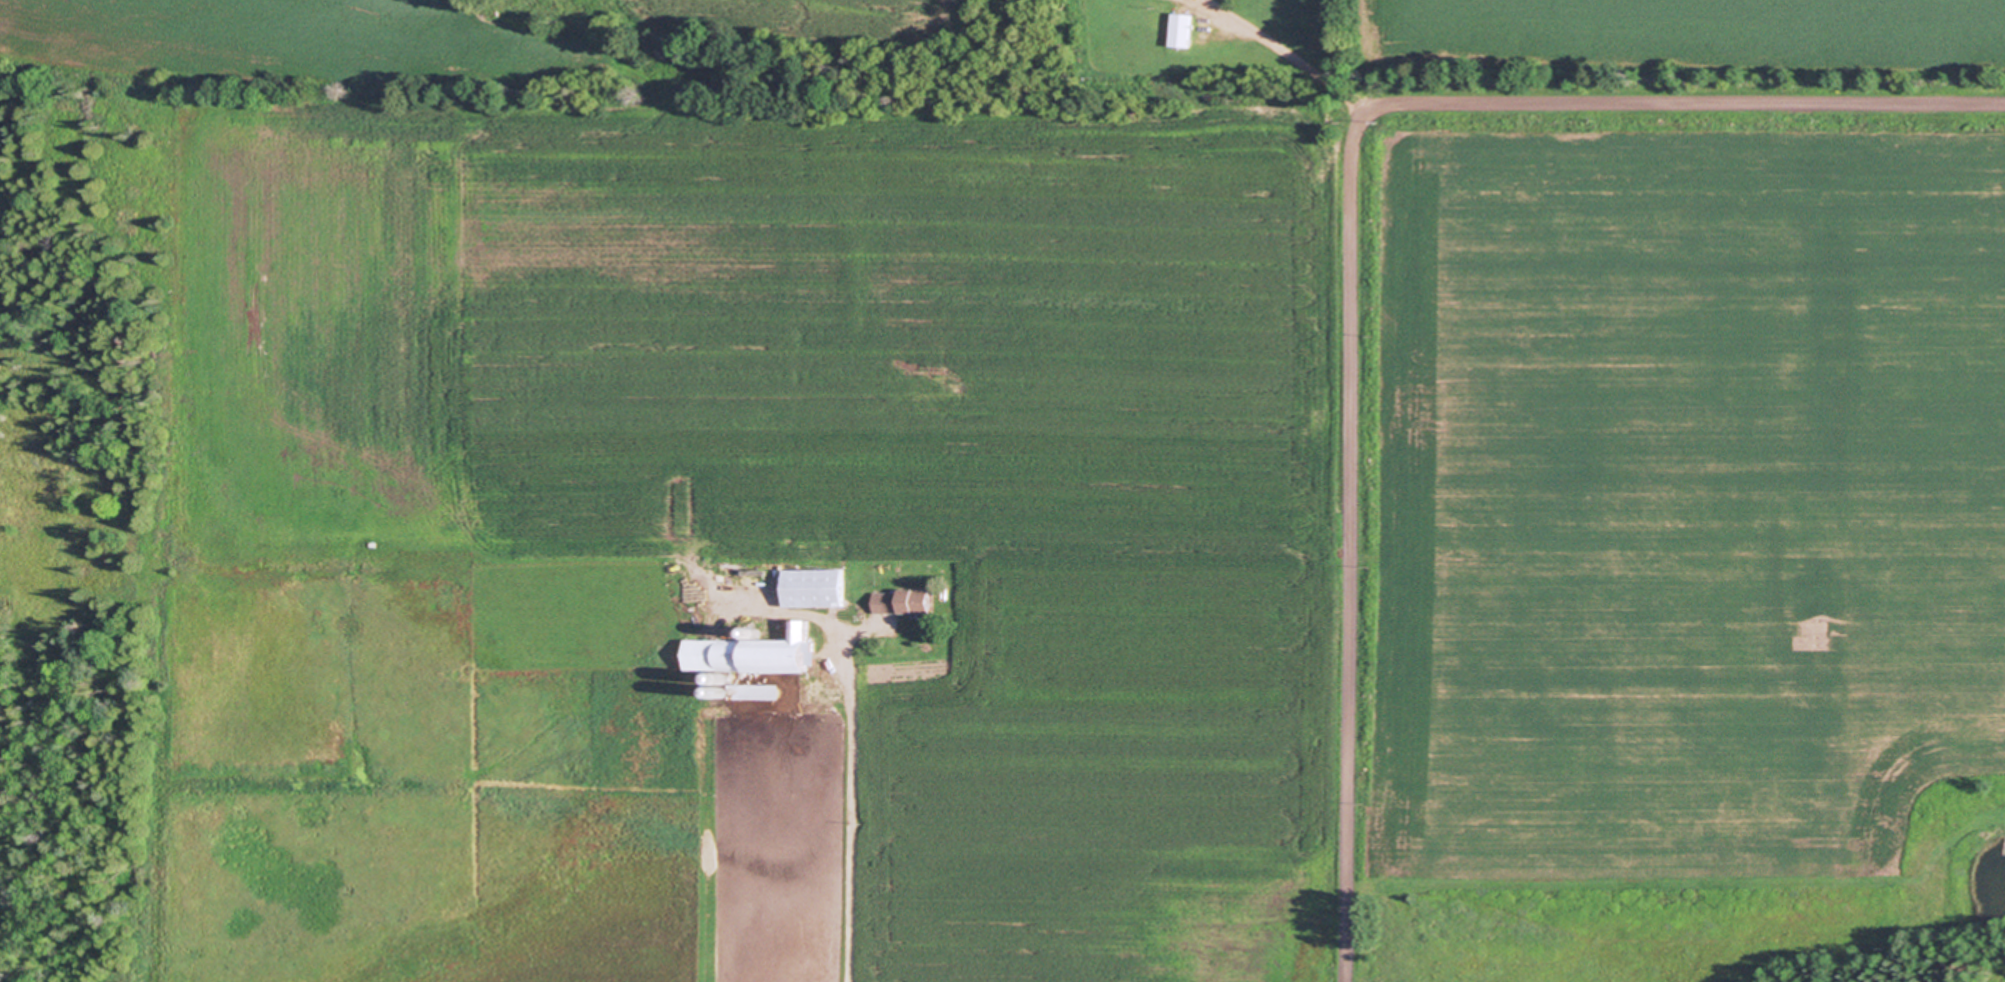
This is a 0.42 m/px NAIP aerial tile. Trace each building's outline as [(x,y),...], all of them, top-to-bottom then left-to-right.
[(1194,14),(1173,13),(1173,46),(1193,47),(1194,14)] [(846,607),(846,570),(786,570),(786,607),(846,607)] [(901,613),(932,613),(932,591),(901,591),(901,613)] [(874,593),(874,613),(896,613),(896,593),(874,593)] [(688,641),(689,673),(814,672),(813,621),(795,621),(795,641),(688,641)] [(782,700),(782,686),(738,686),(738,675),(719,675),(719,701),(782,700)]
